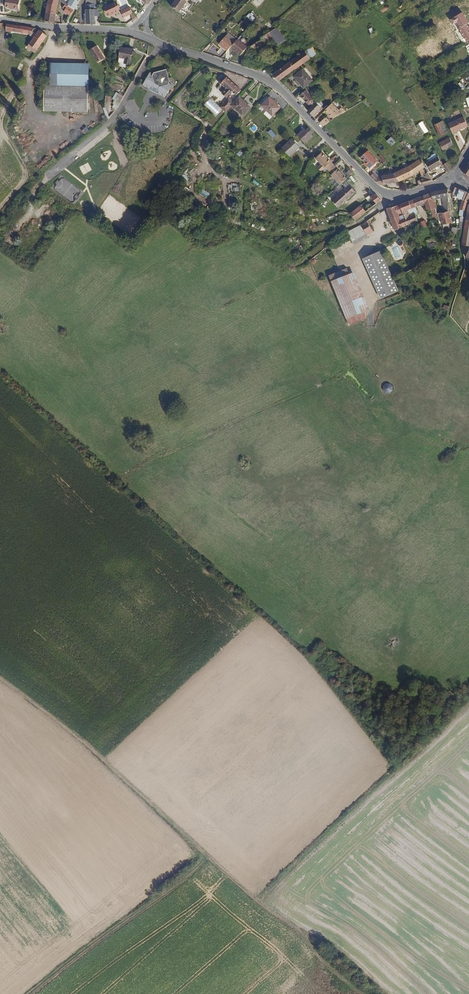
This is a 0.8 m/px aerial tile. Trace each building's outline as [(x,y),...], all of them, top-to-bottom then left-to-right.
[(5,7),(18,9),(19,0),(6,0),(5,7)] [(58,0),(49,0),(48,2),(47,10),(57,12),(58,0)] [(96,3),(98,3),(98,0),(88,0),(87,10),(95,11),(96,3)] [(179,12),(187,2),(184,0),(175,0),(171,6),(179,12)] [(75,9),(66,2),(62,9),(65,10),(65,11),(70,16),(75,9)] [(118,4),(116,5),(110,10),(106,13),(111,20),(114,18),(115,19),(114,15),(119,14),(121,13),(120,11),(122,10),(118,4)] [(135,15),(132,9),(123,12),(125,19),(130,17),(135,15)] [(55,21),(57,12),(47,10),(45,21),(55,21)] [(94,25),(95,11),(87,10),(86,24),(94,25)] [(31,33),(33,29),(35,29),(35,28),(33,28),(6,23),(5,29),(10,30),(10,29),(31,33)] [(285,42),(275,29),(274,30),(272,27),(260,39),(261,41),(265,45),(272,40),(282,53),(289,48),(285,42)] [(35,57),(48,35),(39,30),(26,52),(35,57)] [(231,47),(235,43),(227,35),(220,43),(228,51),(231,47)] [(248,47),(239,39),(235,43),(231,47),(241,56),(248,47)] [(293,45),(289,39),(285,42),(289,48),(293,45)] [(259,49),(265,45),(261,41),(251,48),(250,49),(256,56),(257,55),(255,52),(258,50),(258,51),(260,50),(259,49)] [(278,83),(322,50),(316,45),(273,77),(278,83)] [(131,58),(134,49),(121,46),(119,56),(131,58)] [(98,63),(104,59),(97,47),(90,51),(98,63)] [(51,62),(50,85),(89,86),(90,63),(51,62)] [(170,81),(166,69),(154,72),(150,71),(142,85),(164,97),(172,84),(170,82),(170,81)] [(312,81),(303,69),(293,77),(303,89),(312,81)] [(238,90),(224,76),(217,83),(223,88),(219,93),(223,97),(228,92),(228,93),(229,92),(233,95),(238,90)] [(88,112),(89,86),(50,85),(45,84),(44,111),(88,112)] [(117,92),(110,106),(116,109),(123,95),(117,92)] [(313,100),(305,92),(299,98),(307,106),(313,100)] [(248,107),(237,97),(229,105),(240,116),(248,107)] [(268,99),(265,102),(260,107),(271,117),(275,113),(279,109),(268,99)] [(317,113),(324,106),(321,102),(319,104),(315,99),(313,100),(307,106),(310,111),(313,109),(317,113)] [(342,114),(331,104),(330,105),(335,111),(334,113),(337,117),(342,114)] [(335,111),(330,105),(324,111),(333,120),(337,117),(334,113),(335,111)] [(313,117),(317,113),(313,109),(310,111),(308,112),(313,117)] [(319,121),(323,126),(330,121),(326,116),(319,121)] [(422,121),(416,125),(421,135),(428,131),(422,121)] [(467,130),(463,121),(447,128),(451,137),(467,130)] [(445,133),(440,122),(433,125),(439,136),(445,133)] [(307,130),(309,128),(305,124),(303,126),(300,124),(294,131),(301,139),(308,132),(307,130)] [(289,155),(299,145),(291,138),(281,148),(289,155)] [(440,150),(450,145),(447,139),(437,144),(440,150)] [(377,162),(367,151),(359,159),(367,167),(363,171),(369,177),(373,174),(372,173),(378,167),(375,164),(377,162)] [(333,165),(321,152),(314,159),(324,168),(325,167),(328,170),(333,165)] [(426,161),(430,169),(442,164),(438,156),(426,161)] [(410,175),(420,169),(425,180),(419,181),(420,186),(433,183),(419,158),(394,173),(392,174),(394,182),(410,175)] [(447,172),(451,169),(446,161),(442,164),(447,172)] [(346,179),(333,165),(328,170),(332,174),(330,175),(340,185),(346,179)] [(394,182),(392,174),(376,178),(373,174),(369,177),(374,183),(380,185),(394,182)] [(336,207),(354,191),(349,185),(344,190),(343,189),(330,200),(336,207)] [(464,211),(465,202),(460,200),(464,191),(454,187),(451,193),(454,196),(454,198),(455,198),(455,200),(457,200),(456,208),(458,208),(458,210),(464,211)] [(448,211),(447,189),(439,190),(431,192),(433,199),(440,198),(440,210),(436,212),(437,215),(440,214),(448,211)] [(468,195),(468,193),(464,191),(460,200),(465,202),(468,195)] [(417,213),(415,207),(425,203),(427,209),(435,207),(433,199),(431,192),(414,199),(399,204),(407,225),(417,221),(414,214),(417,213)] [(353,220),(380,200),(375,195),(349,214),(353,220)] [(407,225),(399,204),(395,205),(404,226),(407,225)] [(404,226),(395,205),(388,208),(387,209),(396,230),(404,227),(404,226)] [(452,221),(448,211),(440,214),(444,225),(452,221)] [(371,230),(367,221),(361,225),(366,233),(371,230)] [(366,233),(361,225),(347,233),(353,245),(367,237),(366,233)] [(398,291),(393,278),(380,251),(362,259),(377,293),(381,299),(398,291)] [(366,310),(353,272),(349,274),(347,267),(328,274),(330,281),(343,318),(345,318),(347,324),(365,317),(363,311),(366,310)] [(390,389),(392,387),(391,383),(387,382),(384,383),(382,386),(384,389),(387,391),(390,389)]
